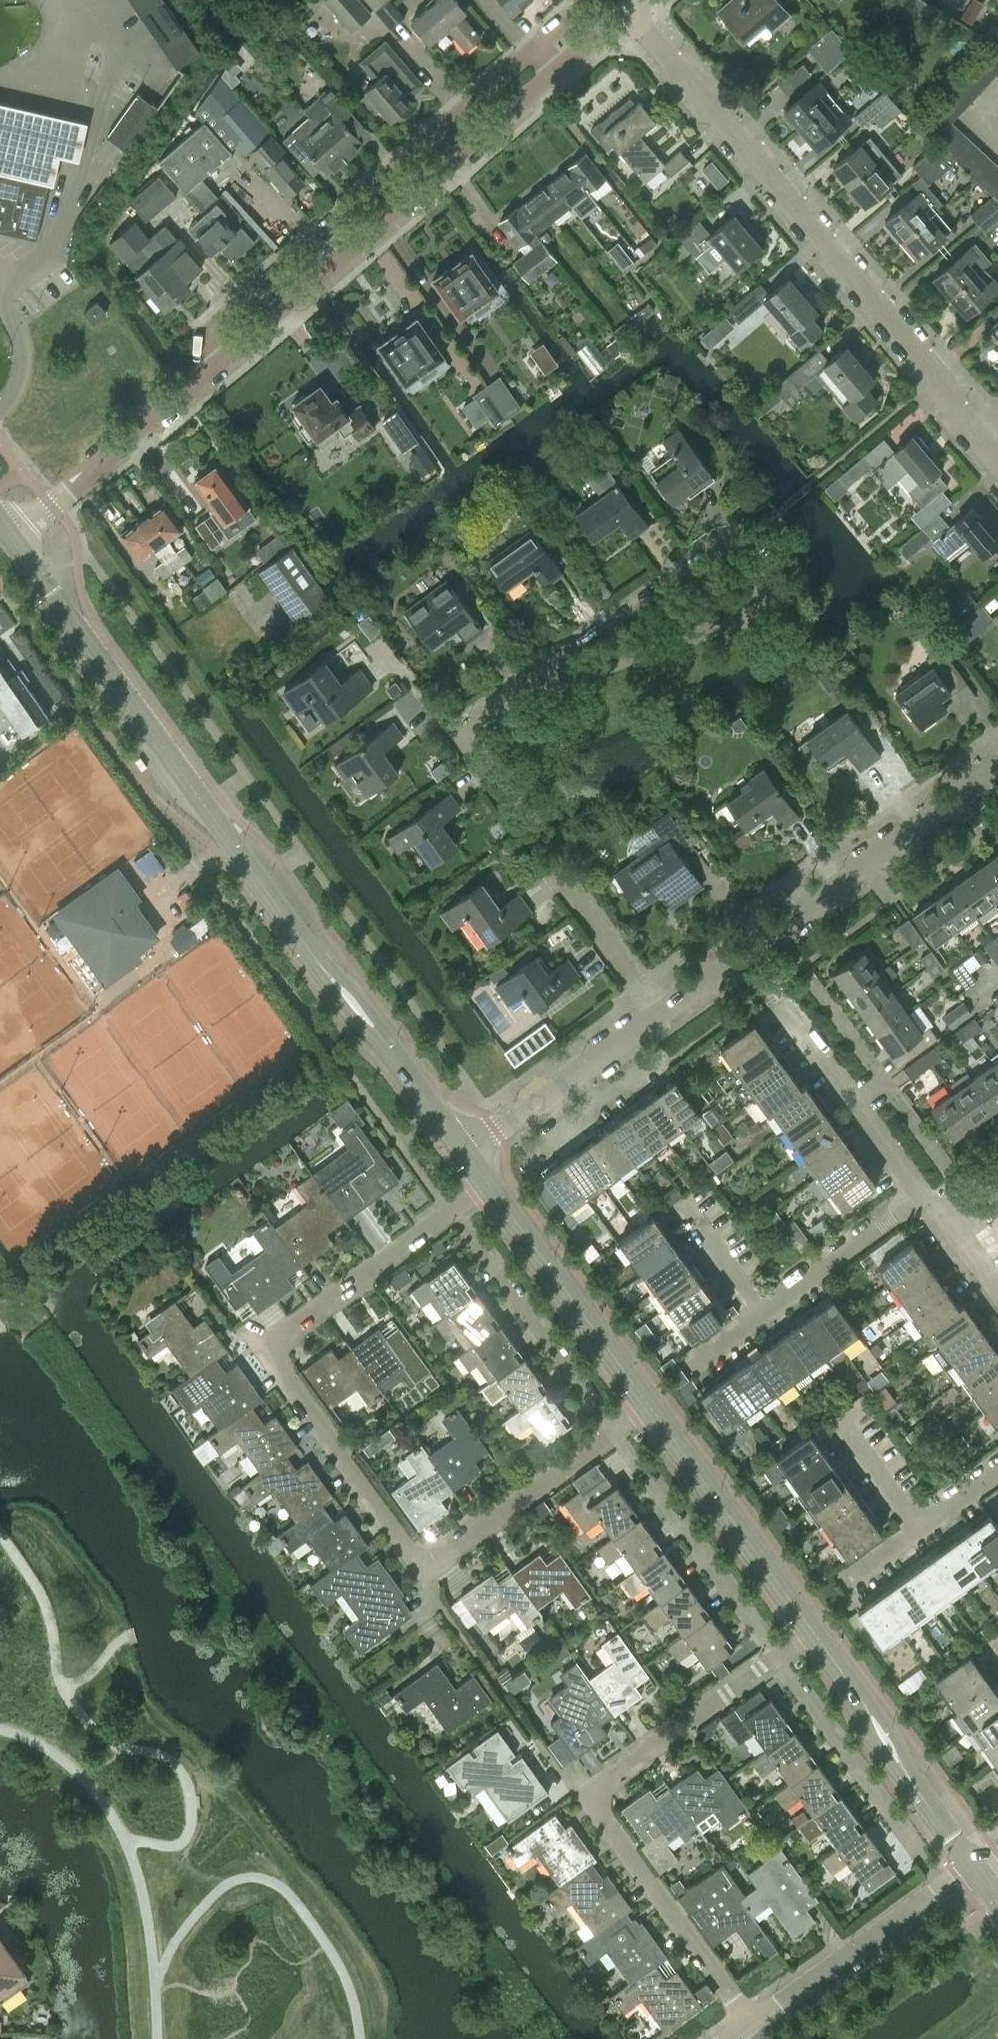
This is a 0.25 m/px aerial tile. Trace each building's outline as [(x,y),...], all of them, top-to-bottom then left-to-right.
[(182,72),(183,73),(184,72),(178,67),(200,52),(164,0),(130,0),(177,68),(182,72)] [(351,30),(371,13),(359,0),(325,0),(351,30)] [(375,11),(387,0),(365,0),(375,11)] [(391,29),(404,18),(388,0),(387,0),(375,11),(391,29)] [(466,50),(480,38),(461,16),(466,13),(455,0),(438,0),(411,23),(430,44),(447,29),(466,50)] [(513,13),(529,0),(502,0),(513,13)] [(772,27),(788,14),(777,0),(731,0),(719,11),(743,40),(766,20),(772,27)] [(978,13),(984,3),(979,0),(971,0),(967,6),(978,13)] [(971,23),(972,21),(978,13),(967,6),(961,17),(971,23)] [(807,49),(820,64),(845,43),(831,28),(807,49)] [(967,67),(985,85),(995,74),(992,40),(967,67)] [(412,103),(405,96),(421,83),(385,41),(360,63),(375,81),(364,91),(366,93),(359,98),(372,113),(378,108),(391,122),(412,103)] [(820,64),(826,72),(851,50),(845,43),(820,64)] [(240,80),(228,65),(221,74),(232,87),(240,80)] [(959,76),(977,93),(985,85),(967,67),(959,76)] [(183,73),(182,72),(157,106),(158,107),(183,73)] [(969,102),(977,93),(959,76),(951,85),(969,102)] [(210,116),(235,146),(242,154),(267,133),(221,81),(200,106),(202,107),(195,113),(202,120),(209,115),(210,116)] [(800,129),(834,101),(826,91),(818,82),(785,111),(800,129)] [(961,111),(969,102),(951,85),(943,93),(961,111)] [(362,141),(346,123),(355,115),(330,86),(303,110),(309,117),(346,159),(358,148),(356,147),(362,141)] [(873,116),(874,117),(894,101),(885,90),(854,117),(862,126),(873,116)] [(126,151),(158,107),(157,106),(138,92),(106,136),(126,151)] [(951,121),(961,111),(943,93),(915,123),(951,121)] [(604,147),(610,141),(646,183),(661,170),(635,139),(655,122),(639,103),(634,108),(627,100),(590,132),(604,147)] [(49,181),(54,154),(74,158),(83,119),(0,101),(0,170),(49,181)] [(817,149),(851,120),(843,111),(834,101),(800,129),(817,149)] [(874,117),(881,126),(901,109),(894,101),(874,117)] [(234,145),(235,146),(210,116),(158,160),(201,211),(217,197),(201,178),(231,152),(229,150),(234,145)] [(332,167),(334,169),(346,159),(309,117),(282,140),(301,162),(310,154),(326,172),(332,167)] [(942,148),(959,129),(951,121),(915,123),(942,148)] [(950,156),(968,137),(959,129),(942,148),(950,156)] [(848,186),(876,163),(886,155),(870,137),(833,168),(848,186)] [(959,164),(977,145),(968,137),(950,156),(959,164)] [(263,168),(288,196),(304,182),(266,139),(252,152),(265,166),(263,168)] [(977,145),(959,164),(967,172),(985,153),(977,145)] [(912,165),(920,175),(942,157),(932,149),(912,165)] [(662,167),(670,176),(689,160),(680,151),(662,167)] [(976,181),(994,162),(985,153),(967,172),(976,181)] [(568,167),(569,168),(588,191),(598,183),(603,190),(610,185),(586,154),(568,167)] [(920,175),(928,184),(951,165),(942,157),(920,175)] [(976,181),(985,189),(997,175),(997,165),(994,162),(976,181)] [(876,163),(848,186),(865,206),(899,178),(891,168),(885,174),(876,163)] [(569,168),(552,182),(571,205),(588,191),(569,168)] [(36,239),(49,181),(0,170),(0,230),(36,239)] [(141,190),(158,210),(175,196),(158,175),(141,190)] [(997,192),(997,175),(985,189),(993,197),(997,192)] [(552,182),(534,196),(553,219),(571,205),(552,182)] [(128,200),(145,221),(158,210),(141,190),(128,200)] [(900,239),(934,210),(926,201),(919,193),(886,221),(900,239)] [(517,210),(535,233),(553,219),(534,196),(517,210)] [(997,207),(997,206),(989,198),(969,214),(978,224),(997,207)] [(233,233),(220,219),(225,215),(216,204),(187,229),(210,256),(219,248),(232,263),(253,243),(240,227),(233,233)] [(985,233),(997,223),(997,207),(978,224),(985,233)] [(524,242),(535,233),(517,210),(516,208),(499,222),(518,246),(524,242)] [(918,259),(952,230),(944,221),(934,210),(900,239),(918,259)] [(734,215),(709,236),(697,223),(680,237),(697,258),(713,244),(736,271),(763,248),(734,215)] [(200,268),(164,224),(149,236),(135,220),(109,242),(123,258),(136,274),(164,308),(188,287),(183,282),(200,268)] [(541,241),(535,233),(524,242),(531,250),(513,264),(529,283),(557,261),(542,241),(541,241)] [(651,237),(638,246),(645,254),(657,245),(651,237)] [(949,296),(983,268),(975,258),(967,249),(934,278),(949,296)] [(623,250),(614,258),(624,270),(633,262),(623,250)] [(472,309),(477,315),(490,306),(485,299),(498,291),(471,254),(471,252),(432,279),(460,317),(472,309)] [(997,289),(997,285),(983,268),(949,296),(967,316),(997,289)] [(817,331),(808,320),(817,312),(788,278),(769,295),(760,284),(728,310),(738,323),(764,301),(791,333),(786,337),(796,349),(817,331)] [(649,302),(636,312),(641,319),(654,309),(649,302)] [(106,314),(105,313),(98,303),(83,313),(92,325),(106,314)] [(443,356),(417,319),(417,318),(378,345),(405,383),(418,374),(422,381),(435,372),(431,365),(443,356)] [(624,322),(614,329),(622,340),(632,332),(624,322)] [(617,336),(606,345),(615,356),(626,348),(618,337),(617,336)] [(874,399),(865,387),(874,380),(847,346),(829,360),(820,349),(774,386),(784,398),(815,372),(852,417),(874,399)] [(521,408),(500,378),(500,377),(499,376),(486,386),(508,417),(521,408)] [(474,396),(495,426),(508,417),(486,386),(473,395),(473,396),(474,396)] [(375,429),(359,407),(347,415),(336,400),(330,404),(319,389),(307,398),(305,395),(292,404),(307,425),(299,430),(308,443),(316,437),(317,439),(335,426),(343,437),(352,431),(359,440),(375,429)] [(488,417),(475,398),(463,407),(476,425),(488,417)] [(417,442),(396,412),(382,422),(403,452),(413,445),(417,442)] [(650,472),(672,503),(711,475),(679,431),(664,443),(673,456),(650,472)] [(924,451),(928,448),(916,435),(874,471),(885,485),(906,466),(919,482),(908,492),(922,508),(948,486),(939,475),(940,474),(940,472),(939,469),(924,451)] [(434,466),(421,448),(410,456),(423,474),(434,466)] [(862,457),(838,477),(847,488),(871,467),(862,457)] [(242,527),(254,519),(237,496),(238,495),(216,465),(206,473),(204,470),(195,477),(196,480),(194,481),(216,512),(226,505),(242,527)] [(594,539),(619,521),(631,538),(647,527),(605,468),(590,479),(602,496),(577,515),(594,539)] [(150,513),(169,539),(182,530),(163,504),(150,513)] [(981,556),(997,543),(997,539),(973,509),(933,542),(945,555),(965,538),(981,556)] [(136,523),(155,549),(169,539),(150,513),(136,523)] [(204,519),(195,525),(205,539),(214,532),(204,519)] [(139,561),(155,549),(136,523),(120,535),(139,561)] [(533,569),(544,584),(560,572),(530,529),(485,561),(505,590),(533,569)] [(922,529),(898,549),(906,559),(930,539),(922,529)] [(184,561),(185,563),(191,558),(183,547),(175,552),(182,562),(184,561)] [(257,571),(293,621),(295,624),(329,600),(291,547),(257,571)] [(171,573),(185,563),(184,561),(182,562),(175,552),(165,560),(173,569),(170,571),(171,573)] [(162,579),(171,573),(170,571),(173,569),(165,560),(154,568),(162,579)] [(156,570),(150,574),(156,582),(162,578),(156,570)] [(201,587),(210,600),(225,589),(215,576),(201,587)] [(405,612),(431,647),(456,628),(466,642),(482,631),(446,581),(405,612)] [(943,637),(956,651),(994,618),(981,604),(943,637)] [(921,728),(947,710),(941,702),(967,684),(942,649),(927,659),(933,668),(896,694),(921,728)] [(18,674),(7,660),(0,666),(0,702),(22,734),(48,717),(24,683),(29,679),(22,671),(18,674)] [(297,713),(311,704),(325,722),(371,689),(358,671),(339,684),(324,663),(283,693),(297,713)] [(861,771),(880,757),(847,712),(798,748),(810,764),(820,757),(828,769),(849,754),(861,771)] [(352,774),(367,796),(399,773),(383,752),(403,737),(393,723),(334,764),(345,779),(352,774)] [(775,813),(785,826),(798,817),(763,769),(750,778),(754,784),(728,802),(749,832),(775,813)] [(458,846),(441,822),(460,809),(449,795),(388,838),(398,852),(414,840),(432,864),(458,846)] [(650,825),(665,845),(641,862),(638,859),(615,875),(638,906),(660,890),(673,908),(702,887),(682,858),(695,849),(668,812),(650,825)] [(997,898),(997,865),(993,858),(973,872),(994,901),(997,898)] [(108,883),(68,912),(110,971),(155,938),(131,904),(140,897),(117,866),(104,876),(108,883)] [(973,916),(994,901),(973,872),(953,887),(973,916)] [(487,944),(524,917),(531,912),(518,894),(499,908),(481,884),(441,913),(452,928),(468,917),(487,944)] [(953,887),(931,902),(952,931),(973,916),(953,887)] [(933,945),(952,931),(931,902),(913,916),(933,945)] [(203,915),(187,927),(197,941),(203,937),(213,929),(204,916),(203,915)] [(898,927),(913,947),(923,940),(908,919),(898,927)] [(994,939),(984,946),(997,966),(997,945),(994,939)] [(921,959),(927,967),(937,959),(931,951),(921,959)] [(878,972),(863,952),(833,973),(848,993),(878,972)] [(523,993),(524,995),(534,1009),(579,976),(568,960),(551,972),(539,956),(496,987),(508,1003),(523,993)] [(937,959),(927,967),(934,977),(944,969),(937,959)] [(977,982),(969,972),(963,962),(952,970),(966,990),(977,982)] [(502,963),(487,973),(493,982),(508,971),(502,963)] [(848,993),(863,1014),(892,992),(885,983),(896,975),(889,964),(878,972),(848,993)] [(863,1014),(878,1034),(907,1013),(892,992),(863,1014)] [(964,1003),(949,1014),(944,1017),(951,1028),(971,1014),(964,1003)] [(907,1013),(878,1034),(893,1055),(908,1044),(915,1055),(938,1039),(930,1028),(922,1033),(907,1013)] [(975,1019),(964,1027),(971,1037),(982,1029),(975,1019)] [(732,1063),(766,1039),(753,1022),(720,1046),(732,1063)] [(963,1043),(971,1037),(964,1027),(955,1033),(963,1043)] [(555,1038),(548,1028),(542,1032),(550,1043),(555,1038)] [(777,1055),(766,1039),(732,1063),(744,1079),(777,1055)] [(933,1049),(924,1055),(931,1065),(940,1059),(933,1049)] [(789,1071),(777,1055),(744,1079),(756,1095),(789,1071)] [(931,1065),(924,1055),(904,1070),(911,1080),(931,1065)] [(997,1106),(997,1073),(992,1065),(972,1080),(993,1109),(997,1106)] [(801,1087),(800,1087),(789,1071),(756,1095),(768,1112),(772,1109),(771,1109),(801,1087)] [(674,1079),(657,1091),(681,1125),(698,1112),(674,1079)] [(972,1080),(952,1094),(973,1124),(993,1109),(972,1080)] [(772,1109),(783,1125),(817,1101),(804,1084),(800,1087),(801,1087),(771,1109),(772,1109)] [(657,1091),(641,1103),(665,1136),(681,1125),(657,1091)] [(953,1138),(973,1124),(952,1094),(931,1109),(953,1138)] [(828,1117),(817,1101),(783,1125),(795,1141),(828,1117)] [(641,1103),(625,1115),(649,1148),(665,1136),(641,1103)] [(625,1115),(609,1126),(633,1160),(649,1148),(625,1115)] [(840,1133),(828,1117),(795,1141),(807,1157),(840,1133)] [(326,1192),(325,1192),(345,1218),(344,1219),(345,1220),(399,1181),(357,1123),(341,1133),(356,1154),(329,1174),(337,1184),(326,1192)] [(609,1126),(592,1138),(617,1172),(633,1160),(609,1126)] [(726,1129),(717,1135),(724,1144),(732,1138),(726,1129)] [(852,1149),(840,1133),(807,1157),(818,1173),(852,1149)] [(592,1138),(576,1150),(600,1183),(617,1172),(592,1138)] [(863,1165),(852,1149),(818,1173),(830,1190),(863,1165)] [(576,1150),(560,1161),(584,1195),(600,1183),(576,1150)] [(732,1160),(726,1151),(716,1158),(723,1167),(723,1166),(732,1160)] [(584,1195),(560,1161),(543,1174),(567,1207),(584,1195)] [(876,1182),(863,1165),(830,1190),(842,1207),(876,1182)] [(325,1192),(326,1192),(318,1182),(313,1174),(297,1185),(310,1203),(276,1228),(275,1229),(300,1264),(302,1266),(334,1243),(325,1230),(335,1223),(336,1225),(344,1219),(345,1218),(325,1192)] [(619,1239),(632,1256),(665,1232),(653,1215),(619,1239)] [(773,1227),(775,1230),(785,1223),(782,1220),(773,1227)] [(300,1264),(275,1229),(276,1228),(271,1221),(255,1232),(267,1249),(219,1284),(235,1307),(248,1297),(259,1312),(295,1286),(286,1274),(300,1264)] [(621,1223),(611,1230),(618,1239),(628,1232),(621,1223)] [(632,1256),(643,1272),(677,1249),(665,1232),(632,1256)] [(799,1250),(811,1242),(804,1232),(792,1240),(799,1250)] [(436,1255),(446,1248),(441,1240),(431,1247),(436,1255)] [(890,1282),(924,1257),(911,1240),(878,1265),(890,1282)] [(592,1243),(581,1250),(588,1261),(599,1253),(592,1243)] [(643,1272),(655,1289),(689,1265),(677,1249),(643,1272)] [(902,1298),(935,1274),(924,1257),(890,1282),(902,1298)] [(443,1318),(477,1293),(453,1260),(411,1290),(422,1305),(430,1300),(443,1318)] [(396,1289),(413,1276),(405,1265),(388,1278),(396,1289)] [(655,1289),(667,1305),(701,1281),(689,1265),(655,1289)] [(947,1290),(935,1274),(902,1298),(914,1314),(947,1290)] [(667,1305),(678,1321),(712,1298),(701,1281),(667,1305)] [(947,1290),(914,1314),(926,1331),(930,1328),(929,1327),(959,1306),(958,1305),(947,1290)] [(468,1350),(500,1325),(477,1293),(443,1318),(435,1324),(446,1338),(454,1331),(468,1350)] [(832,1297),(815,1310),(839,1343),(856,1331),(832,1297)] [(725,1315),(712,1298),(678,1321),(691,1338),(725,1315)] [(228,1351),(205,1319),(194,1328),(175,1302),(146,1323),(151,1331),(139,1340),(150,1355),(167,1343),(191,1377),(216,1359),(228,1351)] [(930,1328),(941,1344),(975,1319),(962,1302),(958,1305),(959,1306),(929,1327),(930,1328)] [(815,1310),(799,1321),(823,1355),(839,1343),(815,1310)] [(941,1344),(953,1360),(986,1336),(975,1319),(941,1344)] [(799,1321),(783,1333),(807,1367),(823,1355),(799,1321)] [(491,1383),(524,1358),(500,1325),(468,1350),(459,1356),(469,1370),(478,1364),(491,1383)] [(403,1366),(415,1382),(429,1371),(399,1330),(385,1339),(378,1330),(351,1350),(376,1385),(403,1366)] [(783,1333),(767,1345),(791,1378),(807,1367),(783,1333)] [(965,1376),(997,1352),(986,1336),(953,1360),(943,1367),(955,1383),(965,1376)] [(767,1345),(751,1357),(775,1390),(791,1378),(767,1345)] [(376,1385),(351,1350),(338,1359),(331,1349),(303,1370),(331,1408),(357,1389),(369,1405),(383,1395),(376,1385)] [(965,1376),(976,1392),(997,1376),(997,1352),(965,1376)] [(751,1357),(734,1368),(758,1402),(775,1390),(751,1357)] [(491,1383),(483,1389),(492,1403),(507,1393),(520,1411),(547,1390),(524,1358),(491,1383)] [(237,1364),(226,1372),(216,1359),(191,1377),(175,1388),(185,1403),(202,1391),(226,1425),(251,1407),(263,1399),(237,1364)] [(734,1368),(718,1380),(742,1414),(758,1402),(734,1368)] [(889,1379),(881,1369),(871,1376),(879,1387),(889,1379)] [(439,1383),(431,1373),(425,1377),(433,1388),(439,1383)] [(686,1383),(690,1381),(685,1374),(673,1383),(678,1389),(686,1383)] [(988,1408),(997,1401),(997,1376),(976,1392),(988,1408)] [(701,1392),(725,1426),(742,1414),(718,1380),(701,1392)] [(686,1383),(678,1389),(689,1404),(697,1398),(691,1390),(686,1383)] [(159,1392),(162,1397),(171,1390),(168,1386),(159,1392)] [(530,1425),(544,1443),(571,1423),(547,1390),(520,1411),(506,1421),(516,1435),(530,1425)] [(988,1408),(997,1422),(997,1401),(988,1408)] [(276,1416),(264,1425),(251,1407),(226,1425),(209,1437),(221,1452),(237,1440),(261,1473),(261,1474),(286,1456),(287,1456),(298,1448),(276,1416)] [(481,1471),(474,1461),(487,1451),(457,1410),(443,1421),(455,1437),(428,1457),(453,1491),(481,1471)] [(897,1426),(905,1436),(914,1429),(906,1418),(897,1426)] [(776,1456),(788,1473),(821,1449),(809,1432),(776,1456)] [(193,1441),(196,1446),(205,1439),(202,1435),(193,1441)] [(374,1439),(363,1447),(369,1456),(380,1447),(374,1439)] [(453,1491),(428,1457),(421,1446),(407,1457),(419,1473),(392,1492),(419,1530),(448,1510),(441,1501),(453,1491)] [(788,1473),(800,1489),(833,1465),(821,1449),(788,1473)] [(297,1470),(287,1456),(286,1456),(261,1474),(261,1473),(245,1485),(256,1500),(272,1488),(296,1522),(297,1522),(321,1503),(321,1504),(333,1495),(308,1461),(297,1470)] [(800,1489),(812,1505),(845,1481),(833,1465),(800,1489)] [(638,1518),(615,1486),(613,1487),(605,1475),(581,1492),(579,1489),(563,1501),(574,1516),(573,1517),(583,1530),(599,1519),(612,1537),(638,1518)] [(812,1505),(823,1522),(857,1497),(845,1481),(812,1505)] [(228,1490),(232,1494),(241,1488),(238,1484),(228,1490)] [(823,1522),(835,1538),(868,1514),(857,1497),(823,1522)] [(334,1522),(321,1504),(321,1503),(297,1522),(296,1522),(280,1534),(291,1548),(307,1537),(331,1570),(332,1571),(357,1553),(358,1554),(369,1545),(346,1513),(334,1522)] [(835,1538),(847,1555),(881,1530),(868,1514),(835,1538)] [(972,1526),(996,1560),(997,1558),(997,1527),(989,1514),(972,1526)] [(638,1518),(612,1537),(597,1549),(607,1562),(623,1551),(636,1569),(662,1550),(638,1518)] [(996,1560),(972,1526),(956,1538),(980,1571),(996,1560)] [(264,1539),(267,1543),(276,1536),(273,1532),(264,1539)] [(956,1538),(939,1550),(964,1583),(980,1571),(956,1538)] [(660,1601),(685,1582),(662,1550),(636,1569),(620,1580),(631,1595),(647,1583),(660,1601)] [(939,1550),(923,1561),(947,1595),(964,1583),(939,1550)] [(379,1559),(367,1567),(358,1554),(357,1553),(332,1571),(331,1570),(315,1582),(326,1598),(342,1586),(368,1620),(404,1593),(379,1559)] [(563,1590),(574,1606),(589,1596),(560,1555),(546,1565),(538,1554),(511,1574),(511,1576),(536,1609),(563,1590)] [(931,1607),(947,1595),(923,1561),(907,1573),(931,1607)] [(915,1618),(931,1607),(907,1573),(891,1585),(915,1618)] [(527,1626),(541,1616),(536,1609),(511,1576),(499,1585),(491,1574),(459,1597),(484,1632),(516,1610),(527,1626)] [(299,1587),(302,1591),(311,1585),(308,1581),(299,1587)] [(683,1633),(709,1615),(685,1582),(660,1601),(644,1613),(654,1627),(670,1616),(683,1633)] [(899,1630),(915,1618),(891,1585),(875,1597),(899,1630)] [(882,1642),(899,1630),(875,1597),(858,1609),(882,1642)] [(683,1633),(667,1645),(678,1659),(693,1648),(707,1667),(733,1648),(709,1615),(683,1633)] [(997,1631),(991,1621),(980,1629),(988,1639),(997,1631)] [(614,1660),(588,1680),(612,1715),(613,1716),(641,1696),(633,1685),(647,1675),(617,1634),(603,1645),(614,1660)] [(964,1646),(968,1651),(978,1644),(973,1639),(964,1646)] [(570,1652),(563,1642),(553,1649),(560,1659),(570,1652)] [(942,1653),(948,1661),(960,1654),(954,1645),(942,1653)] [(969,1652),(966,1654),(935,1676),(948,1693),(981,1669),(969,1652)] [(729,1671),(722,1661),(712,1668),(719,1678),(729,1671)] [(600,1724),(612,1715),(588,1680),(576,1663),(561,1675),(567,1684),(549,1697),(562,1714),(550,1722),(576,1757),(607,1734),(600,1724)] [(424,1697),(449,1731),(493,1700),(474,1675),(455,1689),(437,1664),(396,1694),(407,1710),(424,1697)] [(993,1685),(981,1669),(948,1693),(959,1710),(993,1685)] [(523,1670),(504,1683),(512,1693),(531,1680),(523,1670)] [(916,1687),(908,1677),(898,1685),(906,1695),(916,1687)] [(391,1696),(388,1691),(390,1690),(384,1682),(374,1690),(380,1697),(378,1698),(382,1703),(391,1696)] [(971,1726),(997,1706),(997,1693),(993,1685),(959,1710),(971,1726)] [(767,1751),(794,1731),(770,1698),(728,1729),(738,1742),(753,1732),(767,1751)] [(971,1726),(983,1742),(997,1731),(997,1706),(971,1726)] [(767,1751),(752,1761),(762,1775),(776,1764),(790,1783),(818,1763),(794,1731),(767,1751)] [(983,1742),(994,1758),(997,1756),(997,1731),(983,1742)] [(500,1750),(492,1739),(489,1741),(486,1737),(448,1764),(470,1795),(487,1783),(512,1817),(548,1791),(522,1755),(510,1764),(500,1750)] [(790,1783),(776,1794),(786,1807),(800,1797),(814,1816),(841,1795),(818,1763),(790,1783)] [(721,1804),(733,1821),(748,1810),(718,1770),(704,1779),(697,1769),(669,1789),(670,1790),(694,1823),(721,1804)] [(700,1831),(694,1823),(670,1790),(656,1800),(649,1789),(622,1809),(646,1842),(641,1845),(660,1871),(678,1857),(666,1842),(679,1833),(685,1841),(700,1831)] [(837,1848),(865,1828),(841,1795),(814,1816),(799,1826),(809,1839),(824,1829),(837,1848)] [(519,1864),(536,1851),(561,1885),(584,1867),(597,1859),(572,1824),(566,1827),(555,1813),(507,1848),(519,1864)] [(869,1891),(897,1871),(865,1828),(837,1848),(823,1859),(833,1872),(847,1862),(869,1891)] [(489,1849),(492,1853),(501,1847),(498,1843),(489,1849)] [(818,1900),(800,1875),(780,1849),(768,1858),(769,1859),(748,1874),(757,1886),(745,1896),(740,1900),(752,1916),(753,1916),(769,1904),(793,1936),(815,1921),(806,1908),(818,1900)] [(745,1896),(723,1865),(693,1887),(705,1904),(691,1914),(714,1945),(737,1928),(749,1944),(765,1933),(753,1916),(752,1916),(740,1900),(745,1896)] [(554,1913),(571,1900),(595,1933),(626,1911),(631,1907),(618,1888),(603,1898),(589,1878),(590,1876),(584,1867),(561,1885),(543,1897),(554,1913)] [(527,1902),(530,1906),(539,1899),(536,1895),(527,1902)] [(607,1949),(620,1967),(631,1983),(654,1965),(667,1956),(653,1937),(641,1921),(635,1924),(626,1911),(595,1933),(578,1946),(589,1961),(607,1949)] [(757,1940),(768,1956),(776,1949),(765,1934),(757,1940)] [(8,1951),(0,1939),(0,1957),(8,1951)] [(562,1950),(566,1954),(575,1948),(572,1944),(562,1950)] [(0,1957),(0,2001),(29,1980),(8,1951),(0,1957)] [(666,2031),(702,2005),(677,1970),(665,1979),(654,1965),(631,1983),(613,1995),(624,2010),(642,1997),(666,2031)] [(598,1999),(601,2003),(610,1997),(607,1993),(598,1999)]
